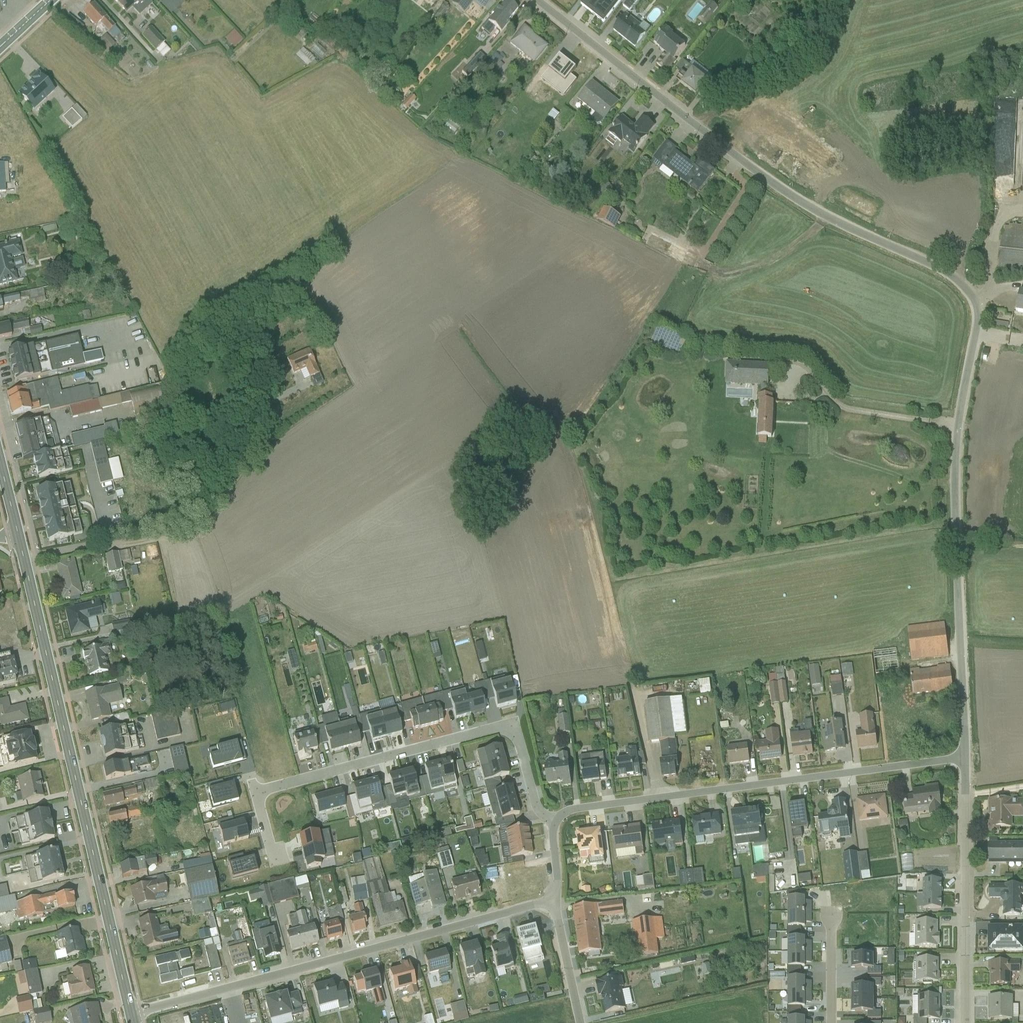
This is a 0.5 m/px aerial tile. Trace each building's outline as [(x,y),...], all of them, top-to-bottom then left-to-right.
[(154,7),(148,0),(115,0),(114,1),(135,24),(154,7)] [(489,0),(451,0),(447,5),(462,16),(471,3),(481,11),(489,0)] [(601,26),(615,10),(602,0),(583,0),(578,7),(601,26)] [(632,0),(622,0),(616,9),(623,14),(632,0)] [(515,13),(502,1),(483,22),(490,28),(497,20),(504,26),(515,13)] [(697,25),(709,7),(702,2),(690,21),(697,25)] [(102,36),(113,26),(96,8),(85,18),(102,36)] [(610,31),(633,49),(642,37),(635,32),(639,27),(623,15),(610,31)] [(534,66),(548,49),(521,27),(507,44),(534,66)] [(653,67),(664,75),(685,48),(671,38),(673,35),(662,27),(649,45),(662,55),(653,67)] [(134,40),(156,60),(164,52),(142,31),(134,40)] [(228,33),(218,40),(224,49),(235,42),(228,33)] [(299,33),(293,39),(297,43),(303,37),(299,33)] [(303,51),(310,44),(307,40),(299,47),(303,51)] [(310,46),(303,53),(311,61),(318,55),(310,46)] [(287,62),(302,67),(306,58),(292,52),(287,62)] [(489,56),(478,65),(484,72),(495,64),(489,56)] [(573,70),(557,57),(538,81),(553,94),(573,70)] [(694,97),(705,82),(689,70),(678,85),(694,97)] [(19,97),(36,115),(58,93),(41,76),(19,97)] [(601,122),(617,103),(591,82),(575,101),(601,122)] [(64,132),(75,124),(66,111),(55,119),(64,132)] [(634,152),(653,129),(640,118),(633,127),(620,117),(607,135),(620,145),(621,142),(634,152)] [(437,129),(446,136),(453,126),(444,119),(437,129)] [(651,162),(696,193),(711,172),(697,162),(693,168),(673,153),(675,150),(664,142),(651,162)] [(8,195),(6,165),(0,165),(0,195),(8,195)] [(591,222),(609,230),(616,214),(598,206),(591,222)] [(1003,220),(998,271),(1022,273),(1022,222),(1003,220)] [(652,246),(655,242),(645,236),(644,238),(636,233),(633,238),(648,247),(650,245),(652,246)] [(18,244),(0,248),(0,288),(17,284),(14,273),(24,271),(18,244)] [(17,309),(15,299),(0,302),(0,312),(17,309)] [(120,322),(123,333),(129,331),(126,320),(120,322)] [(24,335),(22,324),(0,329),(0,340),(24,335)] [(8,385),(46,377),(40,347),(2,355),(8,385)] [(307,381),(316,376),(304,353),(282,365),(289,378),(302,371),(307,381)] [(733,384),(768,385),(768,365),(734,364),(733,384)] [(7,419),(27,414),(22,393),(1,398),(7,419)] [(728,430),(768,432),(769,408),(730,406),(728,430)] [(14,446),(51,437),(47,421),(10,430),(14,446)] [(14,446),(18,464),(55,455),(51,437),(14,446)] [(92,487),(116,483),(111,460),(100,462),(97,445),(84,447),(92,487)] [(23,483),(59,474),(55,455),(18,464),(23,483)] [(40,546),(79,537),(67,485),(27,495),(40,546)] [(102,575),(116,573),(114,555),(99,557),(102,575)] [(61,604),(80,600),(72,564),(53,568),(61,604)] [(111,598),(103,599),(104,608),(112,607),(111,598)] [(99,621),(96,605),(61,613),(68,640),(86,635),(83,624),(99,621)] [(104,629),(107,638),(117,636),(114,626),(104,629)] [(909,629),(911,660),(946,657),(943,626),(909,629)] [(295,646),(299,656),(311,652),(307,641),(295,646)] [(431,645),(424,645),(425,661),(432,660),(431,645)] [(110,660),(107,649),(77,656),(79,665),(81,664),(85,680),(107,675),(103,662),(110,660)] [(872,654),(875,672),(903,668),(901,650),(883,652),(872,654)] [(280,654),(282,672),(290,671),(288,653),(280,654)] [(339,666),(345,664),(343,655),(337,656),(339,666)] [(21,679),(17,663),(3,666),(1,661),(0,661),(0,691),(8,689),(6,683),(21,679)] [(844,664),(834,666),(836,677),(846,676),(844,664)] [(813,667),(803,667),(803,692),(812,692),(813,667)] [(913,699),(952,693),(948,667),(909,673),(913,699)] [(764,677),(765,704),(780,704),(780,682),(771,682),(771,676),(764,677)] [(825,698),(836,697),(836,677),(824,677),(825,698)] [(496,711),(515,706),(509,682),(504,684),(503,680),(483,685),(488,703),(493,701),(496,711)] [(692,694),(704,693),(704,681),(692,681),(692,694)] [(120,706),(116,688),(82,697),(89,725),(108,721),(105,710),(120,706)] [(465,718),(482,714),(477,696),(460,701),(465,718)] [(681,733),(678,697),(640,700),(644,743),(670,741),(669,734),(681,733)] [(425,730),(441,725),(433,699),(417,703),(425,730)] [(31,724),(27,707),(11,711),(9,701),(0,704),(0,731),(31,724)] [(465,718),(460,701),(444,705),(449,723),(465,718)] [(425,730),(417,703),(401,708),(409,735),(425,730)] [(383,741),(399,736),(391,710),(375,715),(383,741)] [(383,741),(375,715),(357,720),(365,746),(383,741)] [(553,715),(554,735),(562,735),(562,715),(553,715)] [(171,718),(164,719),(164,716),(146,718),(148,741),(173,739),(171,718)] [(858,749),(876,747),(872,716),(857,717),(859,734),(857,734),(858,749)] [(342,753),(356,748),(349,722),(334,726),(342,753)] [(825,756),(843,754),(840,722),(821,724),(825,756)] [(324,758),(342,753),(334,726),(316,731),(324,758)] [(101,761),(135,753),(129,729),(95,737),(101,761)] [(759,765),(781,761),(777,731),(763,734),(764,743),(756,745),(759,765)] [(299,765),(319,758),(312,734),(291,740),(299,765)] [(790,759),(811,757),(809,734),(788,736),(790,759)] [(43,762),(37,735),(0,744),(0,772),(43,762)] [(661,780),(679,777),(673,743),(659,745),(661,763),(658,764),(661,780)] [(728,767),(748,765),(746,746),(725,749),(728,767)] [(213,773),(241,766),(236,747),(208,754),(213,773)] [(472,757),(476,771),(503,764),(499,749),(472,757)] [(616,782),(639,778),(635,751),(623,753),(624,762),(614,764),(616,782)] [(580,787),(607,783),(603,756),(587,758),(589,767),(580,768),(579,760),(576,760),(580,787)] [(544,792),(570,788),(566,758),(557,759),(557,764),(540,767),(544,792)] [(438,792),(454,788),(447,763),(432,767),(438,792)] [(127,774),(146,770),(145,764),(98,773),(100,784),(128,779),(127,774)] [(480,785),(507,778),(503,764),(476,771),(480,785)] [(438,792),(432,767),(418,770),(425,796),(438,792)] [(404,802),(418,798),(410,773),(396,777),(404,802)] [(25,806),(47,801),(41,776),(19,781),(25,806)] [(390,807),(404,802),(396,777),(382,782),(390,807)] [(137,784),(139,792),(152,790),(150,781),(137,784)] [(366,812),(380,808),(372,783),(359,787),(364,804),(366,812)] [(211,813),(238,805),(233,787),(223,790),(221,784),(204,789),(211,813)] [(941,813),(937,785),(900,790),(904,818),(941,813)] [(364,804),(359,787),(346,791),(351,808),(364,804)] [(483,797),(487,810),(514,803),(510,789),(483,797)] [(119,803),(134,799),(132,791),(97,800),(100,812),(120,807),(119,803)] [(314,818),(342,810),(337,792),(309,800),(314,818)] [(860,822),(887,818),(884,795),(856,799),(860,822)] [(818,834),(848,830),(843,799),(813,804),(818,834)] [(1021,820),(1021,801),(987,801),(987,835),(1009,835),(1010,820),(1021,820)] [(491,824),(518,817),(514,803),(487,810),(491,824)] [(805,806),(788,808),(793,841),(802,840),(801,832),(808,831),(805,806)] [(760,834),(756,808),(741,811),(745,836),(760,834)] [(731,838),(745,836),(741,811),(728,812),(731,838)] [(17,851),(59,841),(52,813),(10,823),(17,851)] [(122,824),(138,820),(137,813),(101,821),(103,831),(122,827),(122,824)] [(693,840),(720,836),(718,814),(690,818),(693,840)] [(654,850),(681,845),(677,820),(650,824),(654,850)] [(899,822),(892,823),(893,831),(901,829),(899,822)] [(223,848),(248,841),(243,824),(218,831),(223,848)] [(635,857),(644,856),(639,825),(610,830),(614,853),(634,850),(635,857)] [(499,850),(529,844),(526,830),(515,832),(513,827),(496,830),(499,850)] [(588,861),(601,859),(598,830),(574,834),(577,852),(587,851),(588,861)] [(298,841),(301,854),(330,848),(327,834),(298,841)] [(489,841),(480,843),(485,859),(494,857),(489,841)] [(985,864),(1022,865),(1022,845),(986,843),(985,864)] [(531,857),(529,844),(499,850),(502,863),(531,857)] [(333,860),(330,848),(301,854),(304,873),(321,870),(320,862),(333,860)] [(200,850),(190,851),(193,867),(203,866),(200,850)] [(839,882),(864,879),(860,851),(835,855),(839,882)] [(33,889),(68,880),(62,853),(26,862),(33,889)] [(443,854),(430,856),(433,871),(446,869),(443,854)] [(257,876),(253,861),(243,864),(242,858),(226,862),(232,883),(257,876)] [(485,862),(497,903),(510,900),(498,858),(485,862)] [(141,872),(153,869),(151,860),(114,868),(117,882),(142,877),(141,872)] [(185,903),(214,896),(206,865),(178,872),(185,903)] [(762,866),(747,866),(747,878),(762,877),(762,866)] [(674,886),(698,884),(697,870),(673,872),(674,886)] [(426,913),(443,908),(433,874),(416,879),(418,886),(406,890),(412,911),(424,907),(426,913)] [(629,878),(631,889),(647,887),(646,876),(629,878)] [(801,884),(801,876),(791,877),(791,884),(801,884)] [(453,906),(479,899),(473,878),(447,885),(453,906)] [(343,881),(346,902),(359,900),(356,879),(343,881)] [(252,887),(256,907),(291,900),(287,880),(252,887)] [(923,896),(941,896),(941,881),(923,881),(923,896)] [(1003,916),(1022,916),(1022,885),(987,884),(987,900),(1003,900),(1003,916)] [(153,907),(151,898),(162,896),(160,885),(127,892),(132,912),(153,907)] [(20,923),(79,910),(75,893),(16,907),(20,923)] [(941,896),(923,896),(923,910),(941,910),(941,896)] [(785,898),(786,912),(802,912),(802,897),(785,898)] [(377,932),(404,924),(399,906),(383,911),(379,899),(368,902),(377,932)] [(203,901),(185,902),(185,916),(203,915),(203,901)] [(577,956),(600,953),(594,906),(571,909),(577,956)] [(361,935),(359,929),(364,927),(358,908),(350,911),(353,920),(342,923),(347,939),(361,935)] [(786,927),(803,927),(802,912),(786,912),(786,927)] [(652,918),(630,919),(632,955),(654,954),(652,918)] [(234,942),(242,942),(240,919),(232,920),(234,942)] [(142,953),(174,946),(171,934),(165,936),(164,929),(157,931),(154,920),(136,924),(142,953)] [(915,948),(937,948),(937,921),(915,922),(915,948)] [(322,946),(338,941),(333,926),(318,930),(322,946)] [(522,966),(541,961),(532,927),(513,933),(522,966)] [(985,951),(1021,951),(1021,927),(985,927),(985,951)] [(202,972),(214,970),(209,948),(214,947),(212,939),(204,941),(201,930),(193,932),(202,972)] [(299,953),(315,948),(309,930),(294,934),(299,953)] [(65,961),(87,956),(82,932),(60,937),(65,961)] [(299,953),(294,934),(280,939),(286,957),(299,953)] [(490,973),(513,967),(504,934),(491,938),(494,948),(483,951),(490,973)] [(786,938),(786,951),(802,952),(803,938),(786,938)] [(261,963),(276,959),(272,941),(256,945),(261,963)] [(471,981),(483,977),(473,942),(454,948),(461,972),(468,970),(471,981)] [(228,973),(253,967),(248,944),(222,951),(228,973)] [(426,981),(448,974),(441,951),(419,959),(426,981)] [(785,966),(802,967),(802,952),(786,951),(785,966)] [(159,989),(192,981),(185,954),(152,962),(159,989)] [(851,957),(851,970),(875,970),(875,957),(851,957)] [(915,983),(937,984),(938,959),(916,958),(915,983)] [(1017,974),(1017,961),(987,961),(987,985),(1009,986),(1009,974),(1017,974)] [(19,963),(20,996),(34,996),(34,970),(28,971),(28,962),(19,963)] [(393,995),(415,989),(408,964),(399,967),(400,971),(388,975),(393,995)] [(72,999),(98,994),(93,969),(72,973),(73,979),(68,980),(72,999)] [(360,979),(352,981),(360,1008),(383,1002),(375,973),(359,977),(360,979)] [(19,974),(11,975),(13,987),(20,986),(19,974)] [(602,1015),(626,1011),(620,977),(595,982),(602,1015)] [(786,978),(786,992),(803,993),(803,978),(786,978)] [(335,1012),(346,1009),(339,986),(330,989),(328,983),(307,990),(313,1010),(333,1004),(335,1012)] [(851,1001),(876,1001),(876,988),(851,988),(851,1001)] [(786,1007),(803,1007),(803,993),(786,992),(786,1007)] [(302,1017),(295,994),(264,1003),(269,1022),(280,1022),(302,1017)] [(917,1020),(939,1021),(939,995),(918,994),(917,1020)] [(534,996),(525,998),(526,1005),(536,1003),(534,996)] [(988,1020),(1012,1019),(1011,996),(987,996),(988,1020)] [(509,1008),(524,1006),(522,997),(508,999),(509,1008)] [(10,999),(10,1015),(26,1014),(25,998),(10,999)] [(851,1014),(875,1014),(876,1001),(851,1001),(851,1014)] [(446,1022),(447,1022),(460,1021),(457,1004),(443,1006),(446,1022)] [(99,1007),(71,1013),(73,1022),(102,1022),(99,1007)]
